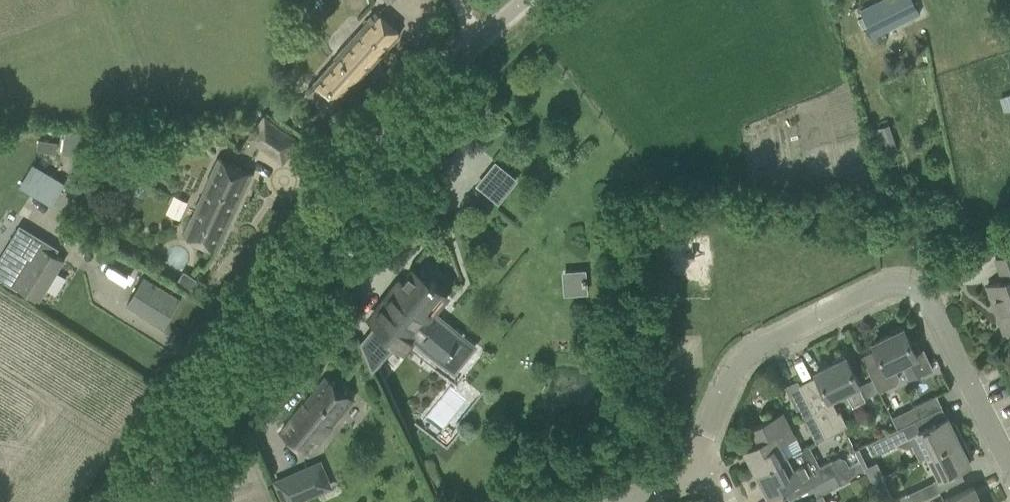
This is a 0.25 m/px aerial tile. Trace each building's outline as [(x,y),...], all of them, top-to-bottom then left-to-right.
[(912,0),(879,0),(860,9),(874,37),(919,14),(912,0)] [(314,82),(317,84),(309,94),(311,96),(326,109),(334,100),(337,103),(400,34),(376,12),(334,58),(335,59),(314,82)] [(1000,98),(1004,112),(1009,110),(1009,95),(1000,98)] [(264,117),(262,119),(249,136),(282,161),(296,141),(264,117)] [(81,134),(77,157),(86,159),(91,135),(81,134)] [(40,140),(38,151),(57,155),(59,144),(40,140)] [(251,174),(219,159),(214,170),(184,235),(216,250),(246,185),(251,174)] [(491,159),(472,185),(495,203),(515,177),(491,159)] [(32,164),(19,186),(52,206),(65,183),(32,164)] [(65,260),(51,251),(54,247),(21,227),(0,262),(0,276),(40,301),(65,260)] [(92,249),(83,243),(78,252),(87,257),(92,249)] [(1009,330),(1009,253),(995,258),(1003,280),(986,286),(994,306),(998,305),(1001,311),(996,313),(1003,333),(1009,330)] [(415,269),(394,294),(399,298),(391,307),(377,315),(372,321),(398,343),(398,342),(403,346),(413,334),(444,359),(451,351),(453,353),(456,348),(454,347),(459,340),(429,314),(446,294),(434,285),(435,283),(430,279),(429,281),(415,269)] [(561,269),(561,294),(584,295),(585,269),(561,269)] [(126,304),(164,326),(180,299),(143,276),(126,304)] [(923,349),(915,353),(903,327),(890,333),(891,335),(874,343),(874,342),(873,343),(876,349),(861,356),(872,379),(878,389),(879,392),(896,383),(899,377),(893,366),(902,361),(910,377),(921,371),(922,373),(932,369),(923,349)] [(371,344),(365,352),(372,369),(384,354),(371,344)] [(857,384),(859,383),(845,355),(833,361),(834,363),(817,371),(817,370),(815,371),(818,375),(800,384),(808,401),(826,437),(846,426),(839,412),(837,413),(830,399),(846,391),(852,405),(865,399),(863,396),(858,385),(857,384)] [(771,366),(764,370),(769,379),(776,375),(771,366)] [(308,454),(353,398),(325,375),(280,431),(308,454)] [(878,389),(872,379),(858,385),(863,396),(878,389)] [(917,419),(942,407),(936,395),(911,408),(917,419)] [(826,437),(808,401),(795,407),(801,419),(804,418),(816,442),(826,437)] [(962,438),(956,424),(951,427),(947,419),(948,418),(942,407),(917,419),(879,438),(871,441),(877,454),(897,444),(906,448),(912,445),(919,459),(928,454),(962,438)] [(758,472),(794,453),(799,450),(781,413),(753,427),(761,442),(746,449),(746,451),(747,451),(758,472)] [(969,451),(962,438),(928,454),(940,477),(969,463),(969,461),(968,462),(964,453),(969,451)] [(816,484),(834,474),(838,472),(845,468),(842,463),(838,462),(833,464),(832,460),(813,470),(808,459),(800,464),(794,453),(758,472),(769,493),(768,493),(769,495),(798,480),(801,486),(814,479),(816,484)] [(838,472),(834,474),(839,484),(864,472),(859,461),(845,468),(838,472)] [(318,492),(308,467),(275,482),(283,501),(295,501),(318,492)] [(907,493),(897,498),(891,496),(882,478),(871,483),(880,501),(911,501),(907,493)] [(973,488),(973,486),(942,500),(943,501),(941,501),(979,501),(973,488)] [(823,494),(809,501),(808,501),(827,501),(823,494)]
